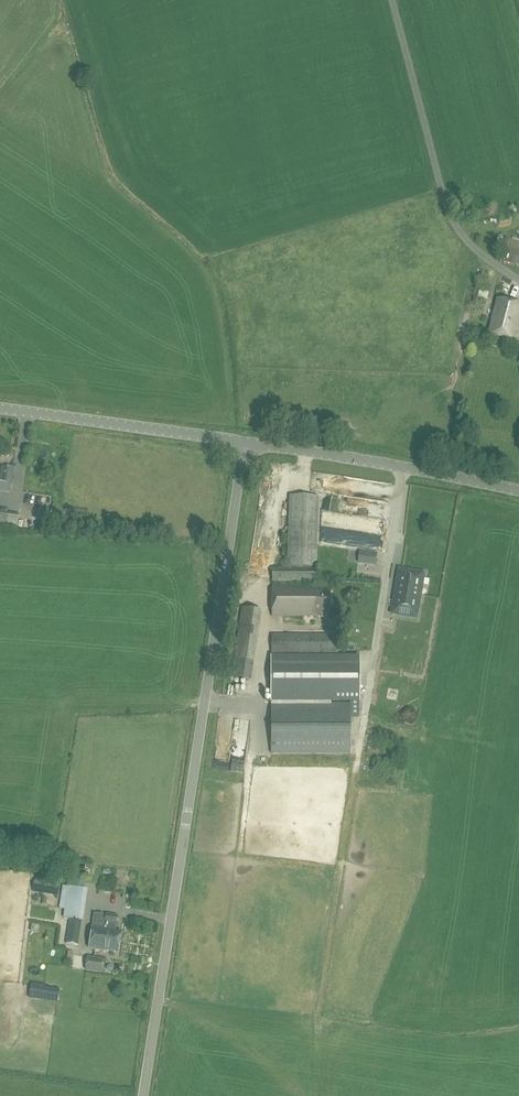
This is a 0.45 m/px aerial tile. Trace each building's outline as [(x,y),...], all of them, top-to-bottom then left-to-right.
[(505,262),(518,266),(518,241),(507,238),(504,247),(509,248),(509,249),(503,247),(500,256),(507,258),(505,262)] [(514,339),(518,319),(518,304),(496,299),(489,333),(514,339)] [(0,473),(0,474),(0,483),(12,485),(14,468),(0,466),(0,473)] [(290,496),(288,569),(272,569),(272,582),(315,582),(318,497),(290,496)] [(4,531),(5,530),(17,531),(19,514),(0,512),(0,530),(4,531)] [(359,550),(358,561),(376,563),(377,552),(359,550)] [(414,571),(414,572),(399,569),(397,584),(410,587),(409,593),(419,595),(420,594),(417,594),(418,588),(421,588),(421,584),(422,584),(424,578),(422,578),(423,573),(420,573),(420,572),(414,571)] [(314,613),(330,613),(330,589),(321,589),(321,588),(315,588),(315,586),(272,587),(272,616),(314,616),(314,613)] [(395,597),(392,613),(401,614),(402,608),(417,611),(419,595),(409,593),(408,599),(395,597)] [(241,608),(231,676),(251,678),(256,637),(261,610),(241,608)] [(339,634),(272,634),(272,652),(339,651),(339,634)] [(360,655),(272,656),(273,698),(361,697),(360,655)] [(352,752),(351,703),(273,704),(273,753),(352,752)] [(62,882),(34,878),(32,891),(60,895),(62,882)] [(86,890),(68,887),(62,886),(58,908),(64,909),(63,918),(70,919),(66,943),(77,945),(81,921),(83,921),(88,890),(86,890)] [(103,928),(115,930),(118,915),(106,913),(103,928)] [(115,930),(103,928),(92,926),(89,948),(117,952),(121,931),(115,930)] [(105,959),(87,956),(85,970),(103,973),(105,959)] [(57,1000),(59,988),(44,985),(44,983),(30,981),(28,999),(42,1000),(42,998),(57,1000)]
